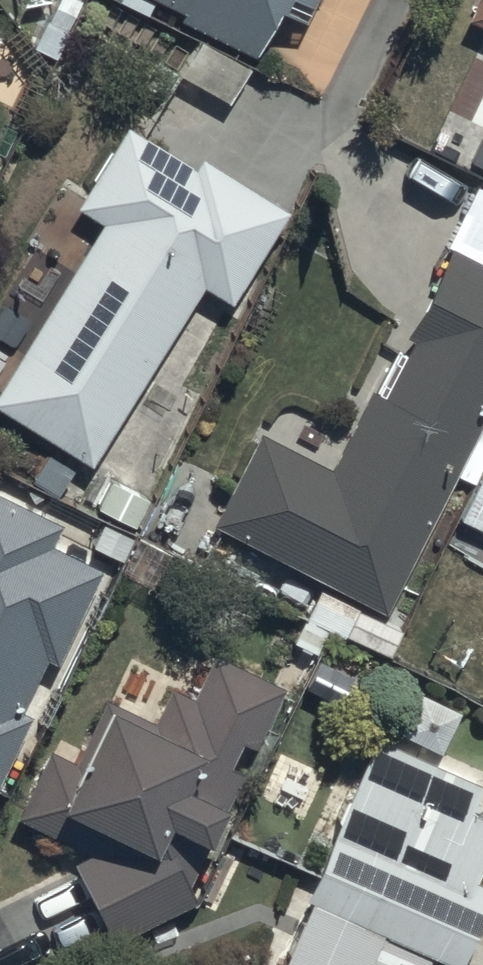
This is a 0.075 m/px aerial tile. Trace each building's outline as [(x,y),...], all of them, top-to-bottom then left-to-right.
[(254,68),(290,6),(310,17),(318,0),(138,0),(254,68)] [(466,24),(482,32),(482,0),(477,0),(466,24)] [(199,46),(179,82),(232,111),(252,75),(199,46)] [(201,295),(231,314),(288,222),(199,166),(192,178),(126,138),(78,216),(101,230),(0,394),(0,414),(93,471),(201,295)] [(455,482),(472,490),(482,468),(482,188),(477,185),(443,251),(454,257),(407,348),(413,351),(384,408),(369,400),(330,476),(260,440),(212,533),(321,589),(303,625),(386,668),(406,629),(385,618),(455,482)] [(456,528),(482,540),(482,491),(477,488),(456,528)] [(0,505),(0,791),(32,724),(21,719),(45,667),(56,672),(100,581),(49,557),(60,533),(0,505)] [(281,696),(214,664),(194,706),(167,694),(151,731),(101,709),(73,772),(48,761),(19,827),(89,863),(72,871),(111,953),(195,913),(187,896),(204,861),(209,864),(227,827),(223,825),(243,783),(230,777),(243,751),(253,755),(281,696)] [(482,922),(482,894),(473,889),(482,866),(482,827),(467,819),(481,790),(380,743),(302,909),(308,912),(283,964),(463,964),(482,922)]
